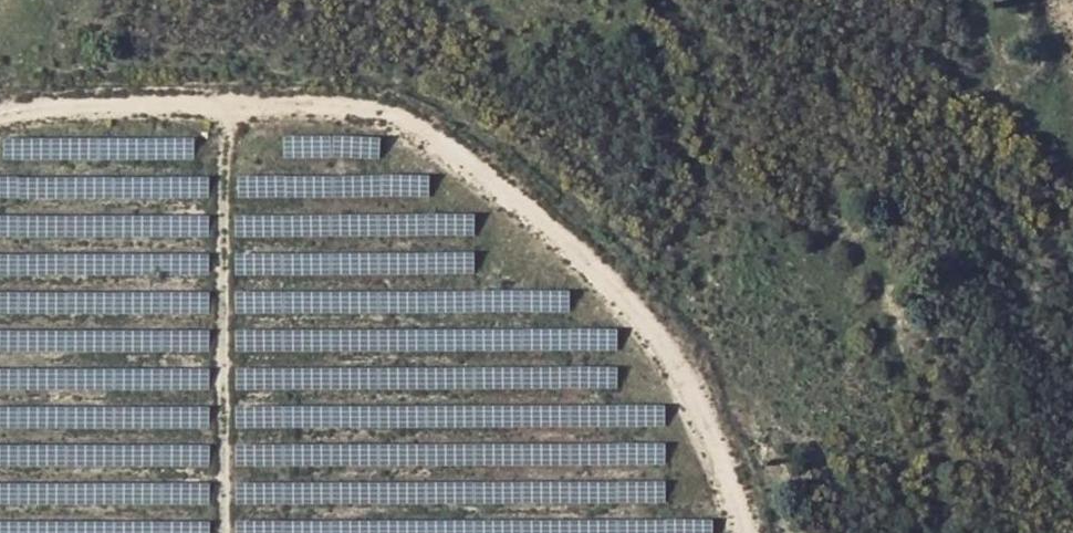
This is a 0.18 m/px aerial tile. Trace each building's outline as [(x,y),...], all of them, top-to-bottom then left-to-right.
[(381,131),(285,132),(285,156),(381,155),(381,131)]
